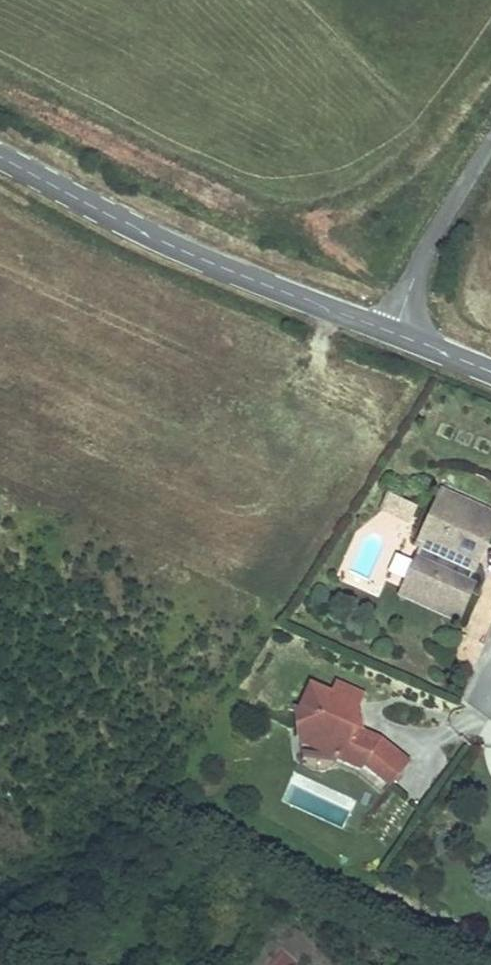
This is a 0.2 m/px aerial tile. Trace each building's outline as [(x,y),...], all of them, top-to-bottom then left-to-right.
[(440,493),(417,544),(422,546),(414,563),(406,581),(406,582),(426,592),(425,595),(463,612),(471,595),(474,589),(463,584),(467,574),(471,576),(476,564),(490,531),(490,516),(440,493)] [(415,507),(388,495),(381,509),(409,521),(415,507)] [(388,573),(406,581),(414,563),(396,555),(388,573)] [(483,571),(476,564),(471,576),(467,574),(463,584),(474,589),(471,595),(478,598),(485,579),(483,571)] [(426,592),(406,582),(400,595),(459,622),(463,612),(425,595),(426,592)] [(360,705),(365,695),(336,682),(331,692),(311,683),(299,710),(295,710),(299,741),(324,739),(338,751),(338,754),(338,755),(346,758),(344,762),(362,769),(364,765),(391,786),(409,763),(380,739),(363,732),(356,728),(354,714),(356,713),(360,705)] [(363,732),(360,705),(356,713),(354,714),(356,728),(363,732)] [(324,739),(299,741),(301,757),(307,768),(319,772),(331,768),(335,763),(338,755),(338,754),(338,751),(324,739)]
